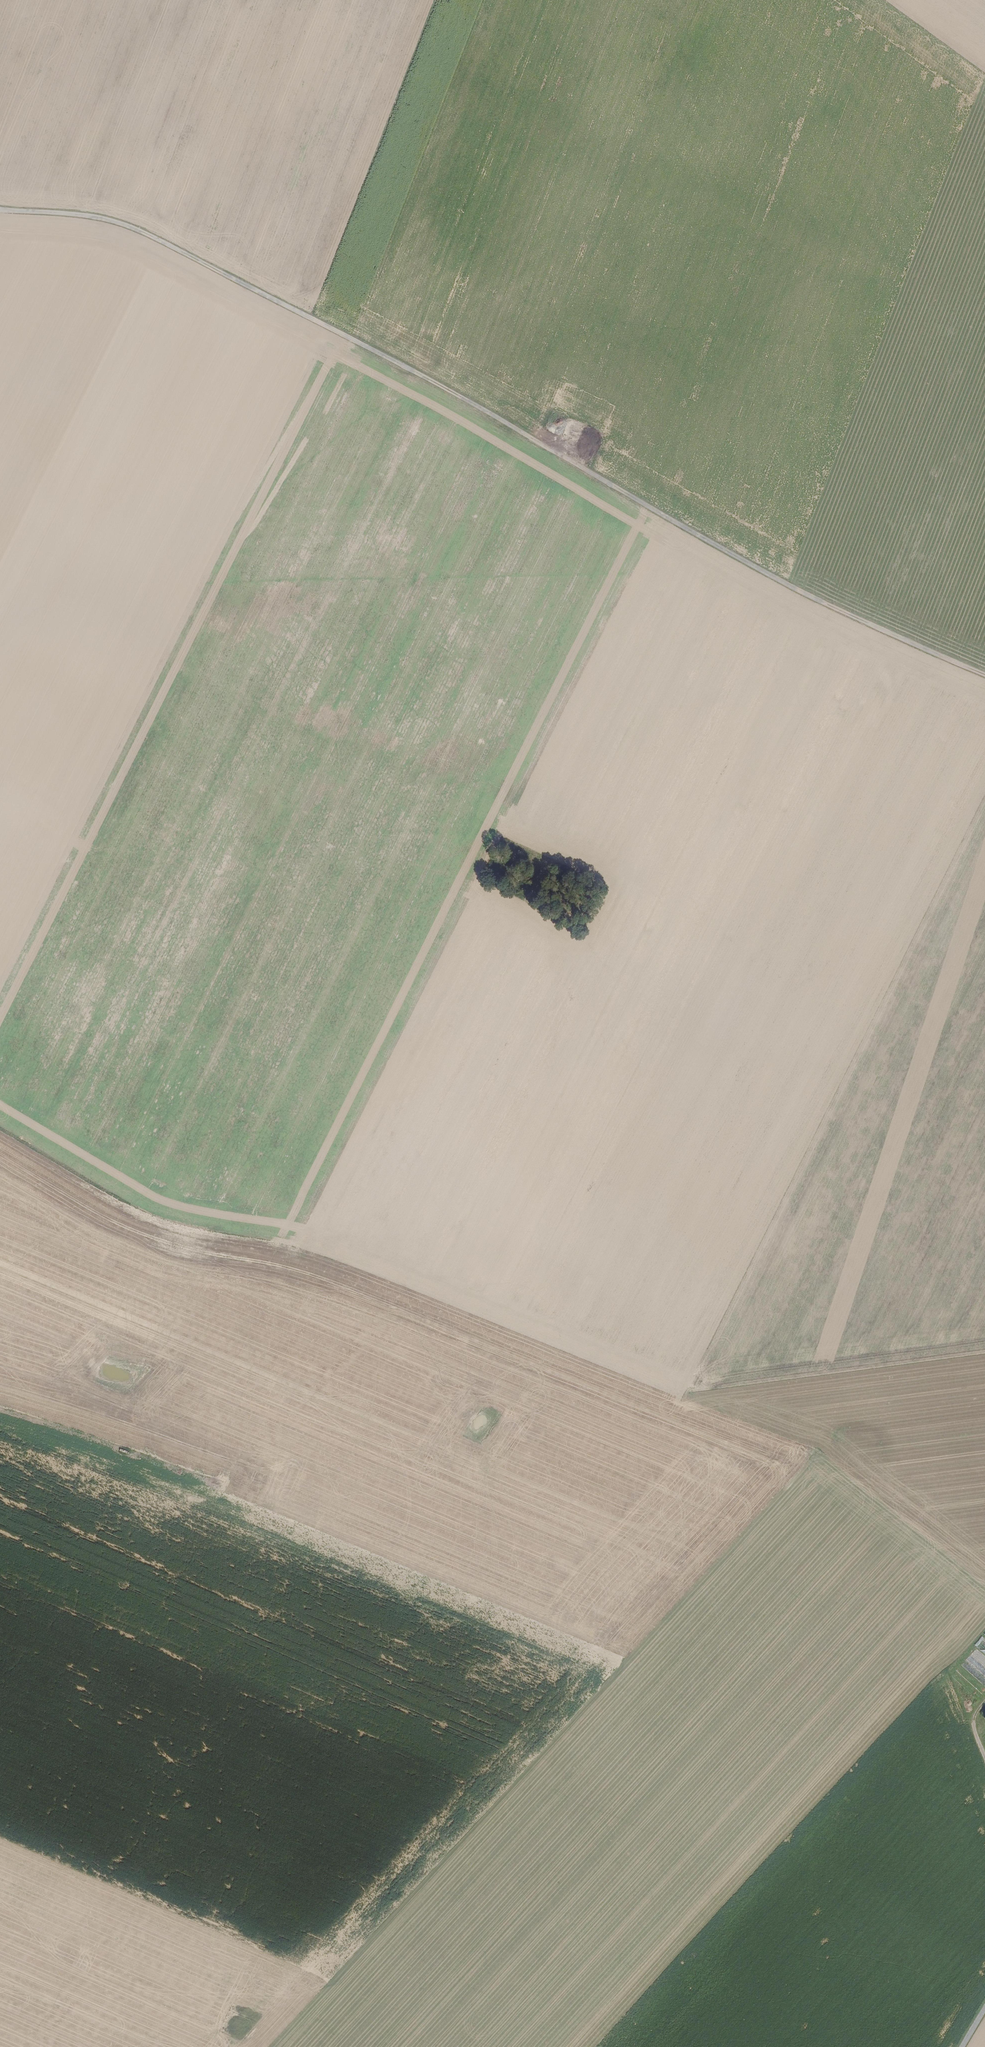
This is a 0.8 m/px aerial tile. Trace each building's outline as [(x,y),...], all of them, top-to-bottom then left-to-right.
[(968,1657),(984,1673),(984,1668),(980,1664),(983,1661),(972,1652),(968,1657)]
